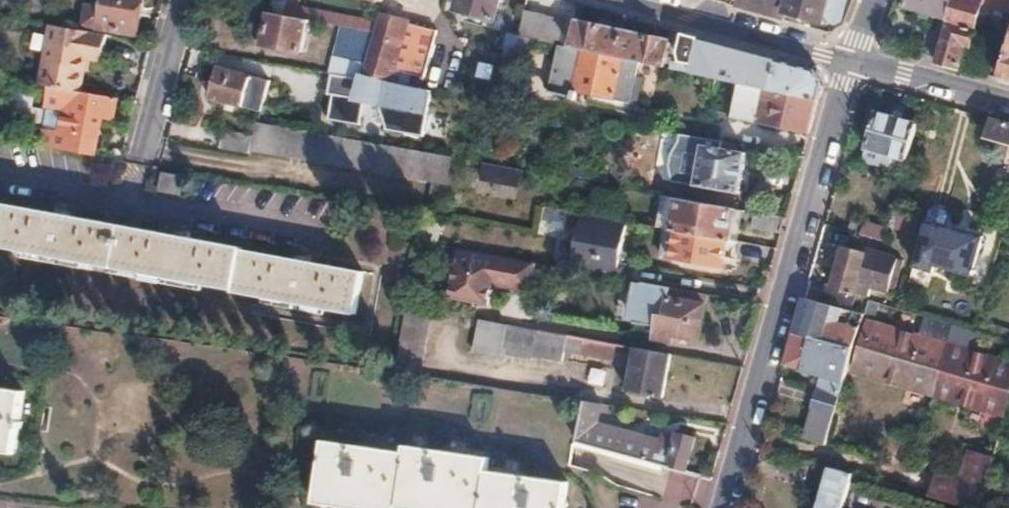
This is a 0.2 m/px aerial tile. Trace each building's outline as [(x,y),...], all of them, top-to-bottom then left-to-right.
[(84,27),(137,36),(143,0),(103,0),(101,10),(87,8),(84,27)] [(272,14),(284,16),(288,0),(276,0),(272,14)] [(284,16),(294,18),(297,7),(299,0),(288,0),(284,16)] [(455,10),(494,20),(499,0),(458,0),(455,10)] [(740,8),(780,20),(782,13),(832,25),(838,18),(843,0),(742,0),(740,8)] [(904,8),(948,20),(954,0),(906,0),(904,8)] [(935,62),(958,69),(965,45),(971,46),(983,4),(1008,12),(1008,0),(954,0),(948,20),(944,32),(935,62)] [(297,7),(294,18),(306,20),(374,33),(377,21),(297,7)] [(523,10),(518,38),(558,46),(560,47),(565,23),(543,18),(544,15),(523,10)] [(271,14),(265,46),(301,52),(306,20),(294,18),(284,16),(272,14),(271,14)] [(374,33),(362,75),(390,82),(393,69),(424,77),(437,30),(379,15),(377,21),(374,33)] [(577,22),(572,49),(618,59),(623,31),(577,22)] [(58,28),(47,87),(51,88),(85,94),(92,60),(107,63),(112,38),(58,28)] [(929,29),(920,58),(935,62),(944,32),(929,29)] [(623,31),(618,59),(623,60),(664,68),(666,59),(668,51),(670,40),(623,31)] [(683,33),(679,51),(682,64),(693,66),(698,37),(683,33)] [(508,35),(504,50),(514,53),(518,38),(508,35)] [(693,66),(691,74),(716,79),(741,84),(818,101),(822,84),(815,70),(698,37),(693,66)] [(558,46),(549,94),(577,101),(579,93),(615,101),(623,60),(618,59),(572,49),(560,47),(558,46)] [(492,81),(495,65),(479,62),(476,78),(492,81)] [(672,66),(671,70),(691,74),(693,66),(682,64),(673,62),(672,66)] [(217,67),(208,97),(259,112),(269,82),(217,67)] [(316,75),(313,87),(336,91),(339,79),(316,75)] [(349,78),(346,91),(358,93),(360,80),(349,78)] [(741,84),(733,116),(809,133),(818,101),(741,84)] [(43,130),(41,146),(96,156),(103,119),(113,120),(117,100),(85,94),(51,88),(47,108),(65,112),(61,133),(43,130)] [(878,114),(865,161),(879,165),(883,153),(907,160),(917,125),(878,114)] [(985,139),(1008,146),(1008,123),(990,118),(985,139)] [(252,138),(249,151),(428,182),(431,171),(459,176),(462,160),(255,123),(252,138)] [(219,132),(216,149),(248,155),(249,151),(252,138),(219,132)] [(703,145),(695,186),(739,193),(746,153),(703,145)] [(484,164),(480,181),(517,189),(521,171),(491,165),(484,164)] [(161,173),(158,191),(179,195),(182,177),(161,173)] [(658,195),(652,228),(670,231),(671,231),(678,199),(658,195)] [(678,199),(671,231),(725,241),(728,242),(734,209),(692,201),(678,199)] [(234,288),(233,292),(354,314),(362,273),(241,251),(241,247),(0,203),(0,246),(234,288)] [(755,213),(752,227),(781,232),(784,218),(755,213)] [(562,241),(557,267),(622,279),(625,266),(618,264),(625,223),(579,215),(574,244),(562,241)] [(929,221),(916,265),(934,271),(936,264),(974,275),(985,236),(929,221)] [(864,223),(861,236),(884,242),(887,229),(864,223)] [(670,231),(666,258),(720,267),(725,241),(671,231),(670,231)] [(846,247),(834,290),(855,296),(856,292),(870,296),(872,289),(891,295),(900,260),(868,251),(867,253),(846,247)] [(455,249),(446,300),(485,307),(489,285),(495,281),(508,284),(507,289),(528,293),(533,263),(455,249)] [(641,282),(633,322),(656,326),(654,338),(672,341),(674,335),(699,339),(708,294),(641,282)] [(824,292),(821,304),(850,312),(854,300),(824,292)] [(804,299),(785,366),(803,371),(806,358),(812,339),(854,350),(864,316),(850,312),(821,304),(804,299)] [(406,306),(394,370),(420,374),(431,311),(406,306)] [(975,330),(1008,340),(1008,329),(978,321),(975,330)] [(506,324),(501,354),(532,359),(532,357),(562,362),(564,351),(610,359),(612,344),(565,335),(506,324)] [(869,329),(858,367),(926,386),(938,348),(869,329)] [(823,377),(805,441),(826,447),(854,350),(812,339),(806,358),(827,364),(823,377)] [(634,348),(626,390),(661,397),(670,354),(634,348)] [(936,388),(979,400),(977,406),(1003,413),(1008,391),(1008,368),(947,350),(936,388)] [(806,358),(803,371),(823,377),(827,364),(806,358)] [(15,447),(24,389),(0,386),(0,444),(15,447)] [(936,388),(934,395),(977,406),(979,400),(936,388)] [(583,401),(572,440),(683,470),(693,438),(675,433),(673,438),(664,436),(662,441),(594,423),(601,404),(583,401)] [(315,498),(381,507),(397,507),(398,502),(439,507),(559,507),(563,480),(482,469),(484,456),(407,444),(405,452),(323,440),(315,498)] [(930,496),(971,507),(979,507),(994,458),(969,452),(960,484),(935,477),(930,496)] [(852,475),(833,470),(822,507),(843,507),(852,475)]
